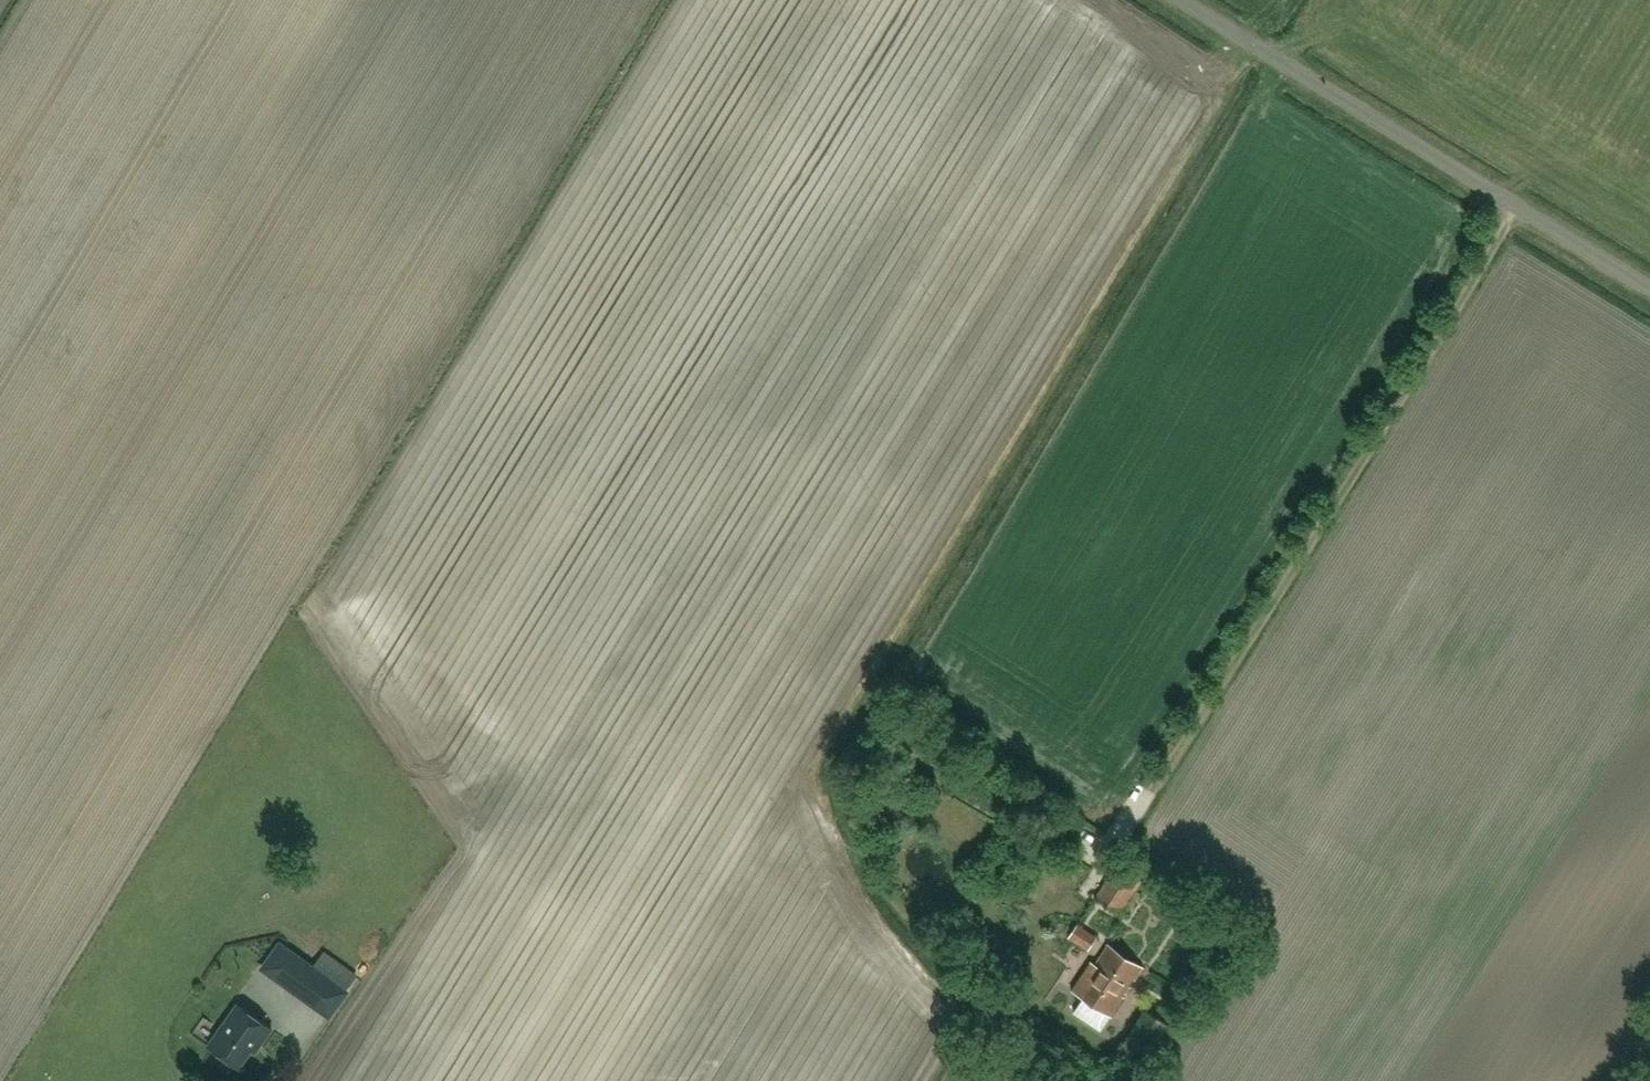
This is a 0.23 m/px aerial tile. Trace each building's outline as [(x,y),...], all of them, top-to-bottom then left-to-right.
[(1121,913),(1144,878),(1119,862),(1096,898),(1121,913)] [(1088,952),(1097,938),(1077,925),(1068,938),(1088,952)] [(269,961),(264,968),(286,984),(308,1000),(330,1015),(346,992),(356,978),(324,955),(314,969),(281,945),(269,961)] [(1094,964),(1075,992),(1086,999),(1076,1014),(1103,1031),(1144,969),(1111,947),(1098,967),(1094,964)] [(263,1045),(274,1029),(240,1005),(210,1046),(241,1068),(259,1043),(263,1045)]
